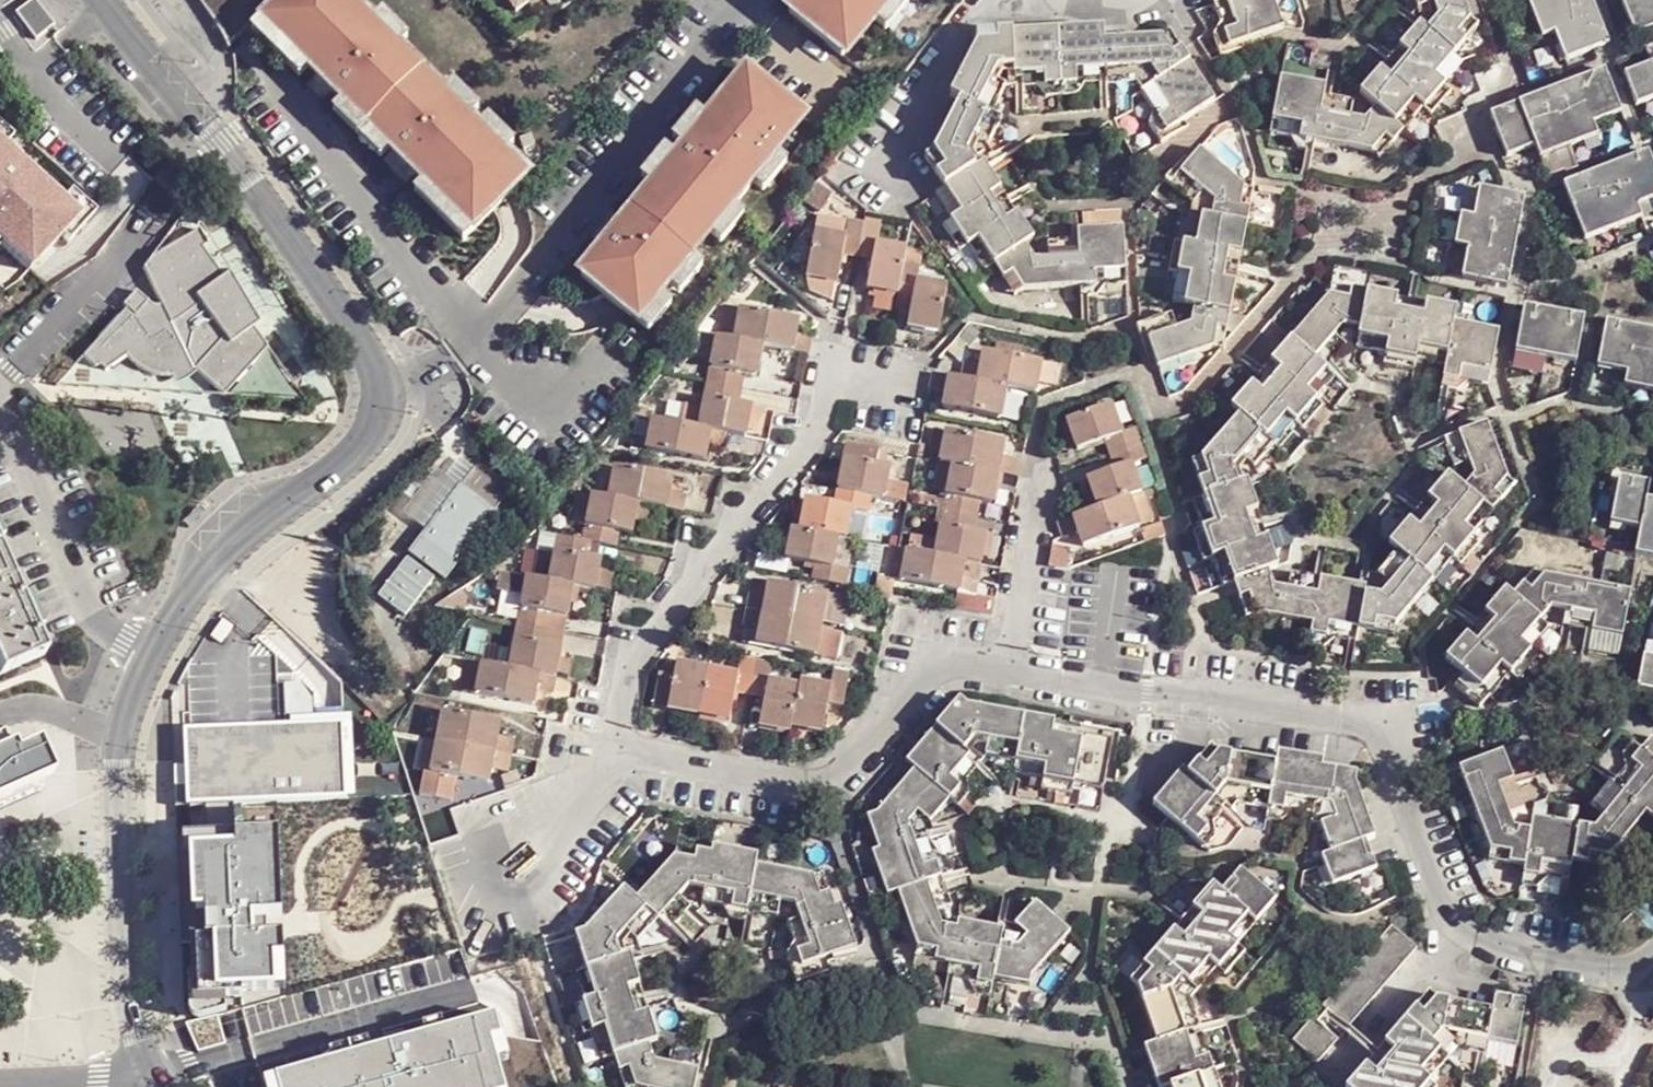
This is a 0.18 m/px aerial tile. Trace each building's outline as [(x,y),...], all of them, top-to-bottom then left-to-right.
[(231,47),(262,13),(266,16),(282,1),(281,0),(203,0),(205,3),(220,24),(231,47)] [(266,16),(288,39),(285,42),(309,66),(318,76),(331,90),(343,102),(346,99),(369,123),(418,75),(395,51),(398,48),(352,0),(282,0),(282,1),(266,16)] [(822,45),(832,32),(848,45),(868,21),(871,24),(891,0),(796,0),(785,14),(822,45)] [(898,0),(891,0),(871,24),(881,32),(904,5),(898,0)] [(1225,19),(1219,34),(1224,47),(1293,28),(1283,0),(1220,0),(1225,19)] [(1477,40),(1459,0),(1406,0),(1411,14),(1428,9),(1417,25),(1392,12),(1366,37),(1385,56),(1359,91),(1372,110),(1354,117),(1344,100),(1321,99),(1321,85),(1281,77),(1270,134),(1295,139),(1294,151),(1315,154),(1318,142),(1377,150),(1394,130),(1417,111),(1423,106),(1450,94),(1447,85),(1453,78),(1469,71),(1469,66),(1464,52),(1455,48),(1477,40)] [(1589,22),(1582,2),(1582,0),(1530,0),(1544,40),(1556,35),(1565,61),(1572,58),(1611,45),(1602,18),(1589,22)] [(1642,52),(1621,61),(1640,107),(1652,102),(1652,0),(1619,0),(1642,52)] [(374,23),(398,48),(407,40),(383,14),(374,23)] [(266,16),(253,28),(276,51),(285,42),(288,39),(266,16)] [(1221,95),(1186,41),(1173,32),(1174,27),(1107,35),(1104,16),(984,27),(953,86),(964,93),(931,150),(948,182),(941,186),(956,215),(949,219),(963,244),(973,237),(986,258),(995,255),(1014,285),(1027,283),(1082,282),(1084,285),(1092,287),(1097,282),(1126,276),(1126,225),(1118,220),(1083,221),(1085,229),(1061,230),(1062,248),(1038,249),(1032,215),(991,161),(1000,149),(991,142),(1006,115),(997,110),(1009,85),(1060,82),(1060,92),(1084,92),(1085,80),(1139,80),(1158,115),(1148,122),(1159,136),(1221,95)] [(822,45),(838,58),(848,45),(832,32),(822,45)] [(285,42),(276,51),(300,75),(309,66),(285,42)] [(650,188),(630,213),(684,257),(704,233),(707,235),(771,157),(768,155),(788,130),(771,116),(782,104),(745,73),(714,111),(711,109),(701,121),(679,148),(670,159),(659,172),(647,186),(650,188)] [(418,75),(369,123),(391,146),(388,149),(399,160),(412,174),(421,184),(446,209),(449,207),(472,231),(502,200),(523,182),(499,158),(501,155),(444,95),(441,98),(418,75)] [(318,76),(309,85),(322,99),(331,90),(318,76)] [(1552,158),(1603,136),(1624,127),(1605,83),(1587,91),(1534,114),(1530,105),(1504,117),(1523,161),(1548,150),(1552,158)] [(453,87),(444,95),(468,120),(477,111),(453,87)] [(343,102),(334,111),(356,134),(369,123),(346,99),(343,102)] [(798,117),(782,104),(771,116),(788,130),(798,117)] [(669,140),(679,148),(701,121),(691,113),(669,140)] [(487,121),(478,130),(501,155),(511,146),(487,121)] [(391,146),(369,123),(356,134),(379,158),(388,149),(391,146)] [(0,135),(0,240),(33,270),(86,212),(0,135)] [(1219,344),(1259,194),(1230,180),(1198,150),(1170,179),(1178,194),(1182,196),(1187,196),(1192,190),(1214,204),(1211,217),(1192,214),(1186,239),(1174,241),(1166,265),(1177,274),(1171,296),(1191,305),(1187,316),(1169,323),(1163,311),(1138,319),(1154,362),(1219,344)] [(649,164),(659,172),(670,159),(660,151),(649,164)] [(1652,200),(1652,170),(1646,152),(1563,187),(1586,240),(1641,218),(1636,206),(1652,200)] [(782,165),(771,157),(749,185),(759,193),(782,165)] [(390,169),(403,183),(412,174),(399,160),(390,169)] [(638,178),(647,186),(659,172),(649,164),(638,178)] [(446,209),(421,184),(413,193),(437,218),(446,209)] [(1466,276),(1512,286),(1518,256),(1510,254),(1522,197),(1488,190),(1482,217),(1467,214),(1460,248),(1471,250),(1466,276)] [(472,231),(449,207),(446,209),(437,218),(460,242),(472,231)] [(739,218),(729,210),(707,235),(717,243),(739,218)] [(577,278),(631,321),(653,295),(656,297),(665,286),(687,260),(684,257),(630,213),(610,238),(607,235),(605,238),(595,250),(598,252),(577,278)] [(607,235),(610,238),(620,225),(607,215),(595,230),(605,238),(607,235)] [(844,238),(877,245),(880,233),(854,228),(845,235),(844,238)] [(126,318),(78,357),(89,372),(95,369),(100,375),(123,362),(138,371),(151,376),(169,378),(183,374),(197,371),(224,398),(269,354),(256,333),(261,329),(232,278),(225,281),(203,255),(211,249),(202,234),(159,259),(154,253),(141,272),(158,314),(147,318),(143,310),(131,296),(122,311),(126,318)] [(906,335),(914,337),(922,293),(929,255),(877,245),(844,238),(844,246),(813,240),(804,287),(836,291),(841,260),(872,268),(867,297),(912,306),(906,335)] [(697,268),(687,260),(665,286),(675,295),(697,268)] [(1467,384),(1486,386),(1497,332),(1456,324),(1458,307),(1340,286),(1235,399),(1242,407),(1198,454),(1207,479),(1197,490),(1206,513),(1197,522),(1205,552),(1216,548),(1225,575),(1236,572),(1245,602),(1308,617),(1305,637),(1321,642),(1325,633),(1351,637),(1360,627),(1387,629),(1515,491),(1487,426),(1446,438),(1451,460),(1464,460),(1473,476),(1465,483),(1445,474),(1391,533),(1392,551),(1377,567),(1365,565),(1364,579),(1300,563),(1296,569),(1294,575),(1279,579),(1272,560),(1276,555),(1251,479),(1254,470),(1302,417),(1315,416),(1329,401),(1321,391),(1338,377),(1331,367),(1346,354),(1334,338),(1346,325),(1367,330),(1363,348),(1386,354),(1383,364),(1417,372),(1418,362),(1448,366),(1445,389),(1464,396),(1467,384)] [(922,293),(914,337),(934,340),(943,297),(922,293)] [(656,297),(653,295),(631,321),(644,332),(666,306),(656,297)] [(1518,357),(1565,366),(1574,320),(1526,311),(1518,357)] [(792,349),(793,343),(797,326),(737,318),(731,348),(712,345),(699,429),(693,438),(648,430),(643,457),(700,467),(703,454),(719,458),(722,443),(738,446),(746,411),(733,409),(740,381),(755,384),(761,355),(788,360),(792,349)] [(1610,320),(1601,367),(1629,373),(1627,386),(1652,391),(1652,328),(1610,320)] [(807,350),(792,349),(791,361),(805,364),(807,350)] [(1004,393),(1035,400),(1043,367),(981,354),(977,370),(966,366),(963,385),(1004,393)] [(1004,393),(963,385),(934,379),(930,399),(944,402),(940,418),(998,429),(1004,393)] [(1078,553),(1138,532),(1128,503),(1138,499),(1127,471),(1146,465),(1134,433),(1118,437),(1108,409),(1064,423),(1076,457),(1104,448),(1112,472),(1086,481),(1096,512),(1056,527),(1063,546),(1074,542),(1078,553)] [(992,490),(1011,494),(1015,471),(998,469),(999,452),(942,441),(935,470),(947,472),(928,561),(903,558),(897,591),(954,602),(959,584),(973,586),(980,541),(969,537),(975,514),(987,516),(992,490)] [(871,469),(874,453),(845,450),(840,471),(870,476),(871,469)] [(446,572),(506,491),(473,466),(411,547),(446,572)] [(889,474),(871,469),(870,476),(840,471),(832,511),(804,506),(799,534),(788,533),(784,562),(813,569),(809,586),(841,593),(846,572),(828,569),(835,544),(844,548),(851,512),(868,516),(870,502),(883,505),(889,474)] [(588,502),(580,543),(616,550),(619,539),(628,542),(635,512),(679,519),(683,499),(667,497),(669,485),(611,476),(605,506),(588,502)] [(891,476),(886,496),(902,500),(908,480),(891,476)] [(1623,477),(1614,523),(1640,528),(1635,554),(1652,557),(1652,483),(1623,477)] [(593,592),(599,568),(589,562),(574,540),(557,538),(546,583),(526,579),(507,669),(481,665),(476,698),(531,707),(534,693),(549,696),(559,649),(547,646),(552,616),(566,619),(572,588),(593,592)] [(45,656),(30,621),(0,554),(0,675),(45,656)] [(405,615),(434,576),(405,555),(376,594),(405,615)] [(1583,637),(1582,645),(1579,663),(1615,669),(1618,651),(1620,644),(1628,599),(1530,581),(1507,606),(1502,602),(1479,627),(1488,635),(1474,648),(1467,641),(1441,670),(1476,699),(1497,677),(1507,682),(1532,658),(1523,648),(1553,618),(1565,621),(1564,634),(1583,637)] [(750,649),(771,652),(809,659),(822,599),(764,589),(762,603),(747,599),(742,628),(755,630),(750,649)] [(559,649),(566,619),(552,616),(547,646),(559,649)] [(230,631),(219,622),(206,638),(217,647),(230,631)] [(816,734),(825,706),(827,694),(802,689),(809,659),(771,652),(769,672),(757,665),(754,664),(738,661),(735,675),(674,665),(671,677),(659,675),(653,708),(727,722),(731,705),(761,710),(759,727),(789,732),(790,729),(816,734)] [(1645,653),(1638,686),(1652,689),(1652,655),(1645,653)] [(476,698),(481,665),(470,664),(463,695),(476,698)] [(825,706),(837,714),(844,707),(847,683),(829,681),(827,694),(825,706)] [(950,706),(908,758),(902,765),(911,770),(873,815),(863,819),(876,852),(869,854),(883,897),(894,894),(914,948),(912,958),(946,964),(944,979),(971,983),(970,995),(987,997),(990,981),(1027,988),(1028,976),(1065,933),(1031,903),(1011,926),(1000,924),(999,929),(957,921),(958,909),(948,907),(939,879),(948,876),(942,860),(933,862),(924,837),(929,835),(925,825),(947,800),(955,806),(963,792),(980,765),(1011,763),(1010,779),(1040,783),(1037,793),(1070,799),(1071,787),(1098,792),(1108,735),(950,706)] [(441,714),(436,744),(431,775),(487,786),(490,774),(504,777),(510,742),(496,739),(498,724),(441,714)] [(188,789),(176,789),(177,810),(208,809),(233,808),(347,803),(344,728),(186,735),(188,789)] [(38,785),(34,776),(52,768),(37,735),(11,746),(8,738),(0,741),(0,802),(38,785)] [(400,750),(401,753),(409,755),(412,739),(403,737),(400,750)] [(431,775),(436,744),(425,743),(419,775),(423,776),(430,777),(431,775)] [(1648,745),(1640,755),(1631,748),(1617,765),(1622,768),(1589,812),(1598,819),(1590,833),(1534,824),(1525,836),(1507,832),(1494,794),(1512,788),(1499,755),(1457,771),(1486,867),(1517,876),(1519,893),(1535,897),(1539,886),(1562,889),(1572,876),(1603,878),(1639,830),(1652,829),(1652,749),(1648,745)] [(1279,756),(1278,761),(1217,746),(1193,769),(1186,770),(1153,804),(1207,848),(1221,835),(1213,829),(1239,805),(1271,808),(1270,820),(1282,823),(1294,814),(1313,820),(1319,827),(1330,853),(1321,857),(1331,884),(1377,867),(1366,839),(1382,832),(1360,788),(1355,779),(1349,775),(1326,770),(1328,761),(1282,755),(1279,756)] [(430,777),(423,776),(418,799),(449,806),(455,782),(430,777)] [(403,779),(389,783),(392,795),(407,791),(403,779)] [(233,808),(208,809),(209,840),(181,841),(185,948),(197,947),(199,1004),(229,1003),(245,1002),(245,996),(277,995),(275,963),(286,963),(285,940),(269,940),(268,922),(284,921),(280,839),(235,841),(234,826),(233,808)] [(235,841),(280,839),(279,823),(234,826),(235,841)] [(584,1035),(590,1033),(599,1062),(611,1058),(621,1086),(696,1086),(703,1057),(681,1052),(678,1067),(652,1062),(649,1047),(657,1043),(628,957),(639,954),(636,944),(654,922),(667,932),(683,915),(670,904),(684,888),(703,891),(701,904),(729,910),(726,922),(741,925),(745,913),(765,918),(769,902),(791,906),(796,920),(783,924),(793,954),(783,958),(788,971),(852,950),(838,906),(833,907),(822,875),(810,878),(754,867),(755,856),(711,847),(710,854),(675,848),(673,859),(633,899),(621,889),(582,935),(572,939),(583,973),(572,976),(581,1005),(574,1008),(584,1035)] [(1210,1072),(1220,1068),(1214,1053),(1205,1057),(1197,1029),(1198,1028),(1189,1001),(1216,969),(1223,976),(1236,960),(1245,951),(1234,945),(1275,899),(1231,870),(1215,892),(1206,888),(1176,923),(1126,983),(1133,987),(1153,1045),(1142,1050),(1153,1086),(1215,1086),(1210,1072)] [(1332,996),(1325,1002),(1293,1037),(1318,1059),(1350,1024),(1416,950),(1385,925),(1380,927),(1378,930),(1378,934),(1382,936),(1328,992),(1332,996)] [(275,963),(277,995),(288,994),(286,963),(275,963)] [(1512,1051),(1521,1006),(1485,1002),(1476,1015),(1423,1000),(1378,1048),(1346,1086),(1430,1086),(1427,1084),(1429,1079),(1443,1063),(1477,1065),(1483,1049),(1512,1051)] [(229,1003),(199,1004),(201,1024),(218,1019),(229,1015),(229,1003)] [(497,1015),(263,1083),(264,1086),(505,1086),(498,1061),(491,1040),(503,1036),(497,1015)] [(218,1019),(201,1024),(187,1028),(200,1056),(228,1049),(218,1019)] [(510,1057),(503,1036),(491,1040),(498,1061),(510,1057)]
